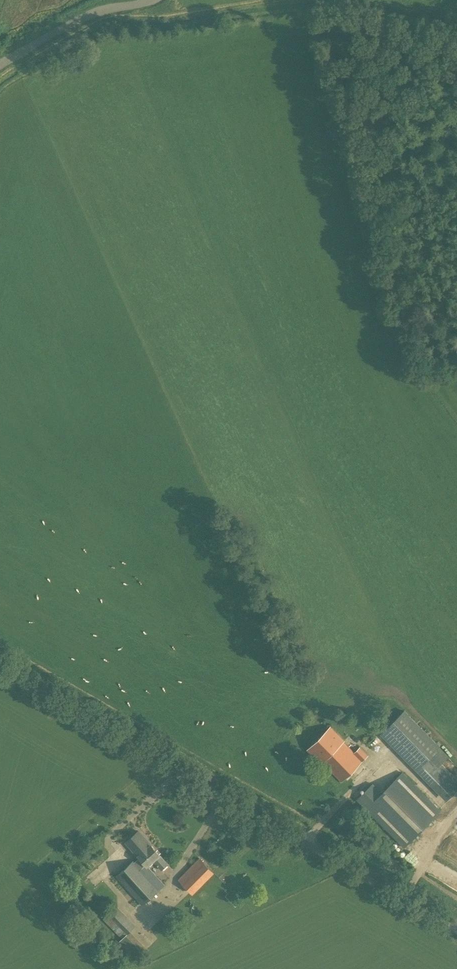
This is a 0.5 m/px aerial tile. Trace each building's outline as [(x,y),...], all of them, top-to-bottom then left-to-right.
[(404,710),(380,734),(417,771),(441,747),(404,710)] [(342,781),(368,755),(360,747),(354,752),(344,741),(344,740),(330,726),(308,749),(322,763),(323,762),(342,781)] [(404,848),(441,810),(403,771),(382,791),(373,782),(356,799),(404,848)] [(138,856),(139,857),(134,862),(133,861),(116,875),(142,905),(165,885),(148,865),(153,861),(161,870),(169,864),(161,854),(160,855),(151,844),(139,830),(126,842),(138,855),(138,856)] [(195,894),(218,872),(202,856),(180,878),(195,894)] [(136,959),(146,949),(129,933),(138,923),(119,903),(102,919),(121,938),(115,945),(131,962),(135,958),(136,959)]
